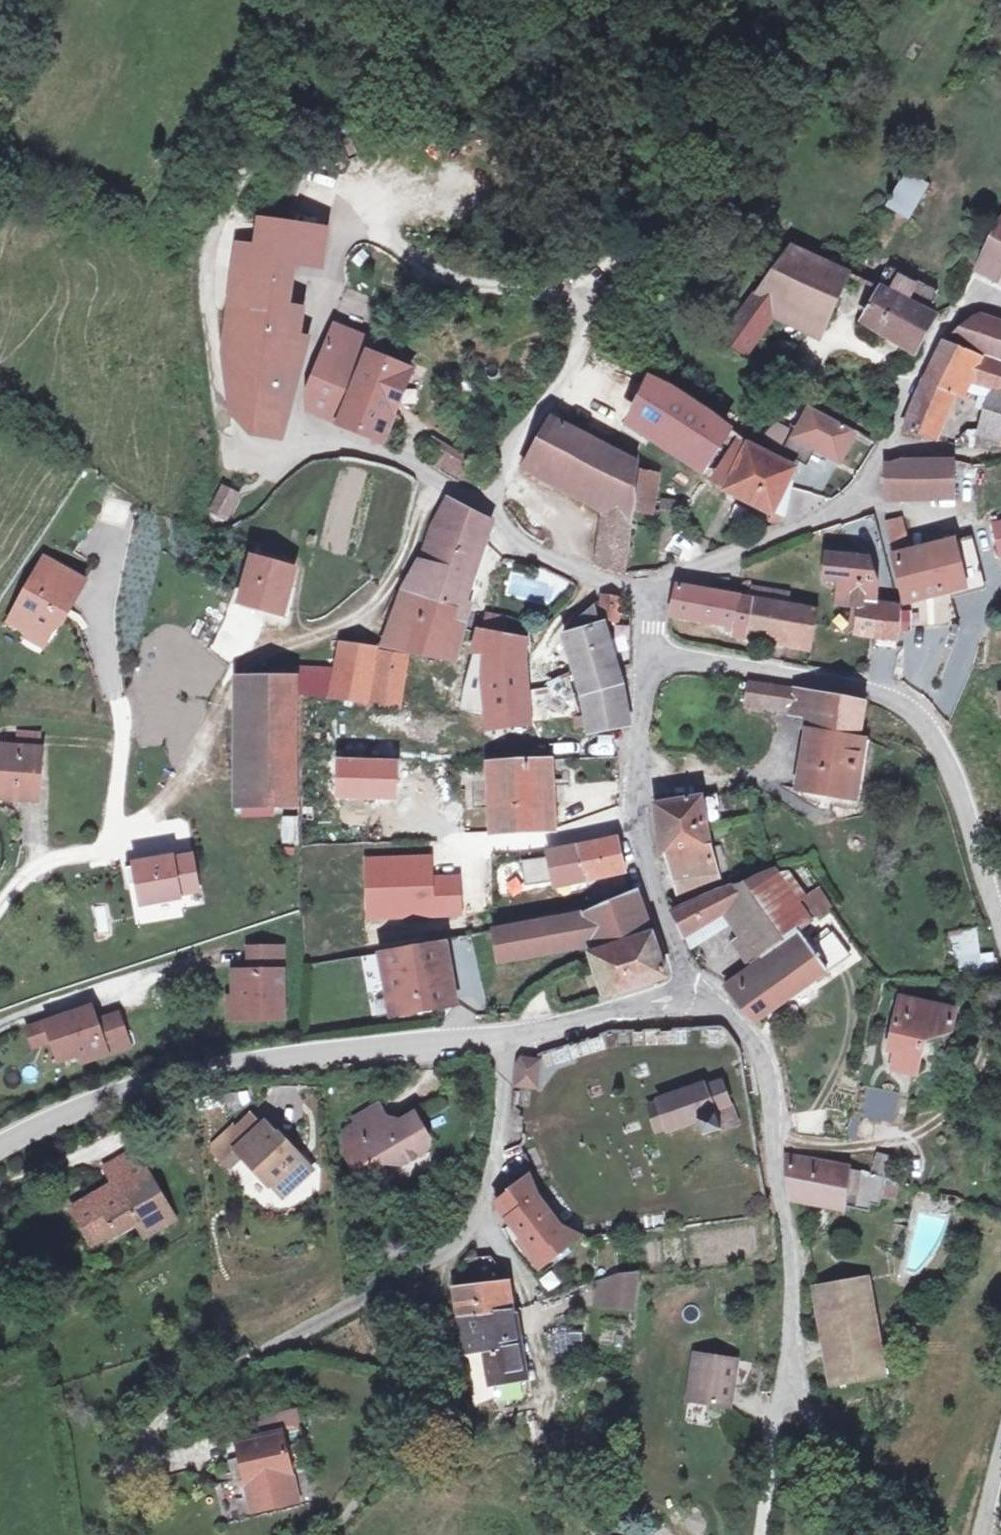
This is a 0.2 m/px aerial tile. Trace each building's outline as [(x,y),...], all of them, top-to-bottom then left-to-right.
[(904,171),(885,208),(911,221),(930,185),(904,171)] [(290,300),(294,282),(301,248),(336,255),(342,227),(284,214),(278,241),(260,237),(256,258),(239,336),(244,402),(261,423),(282,428),(314,334),(300,331),(306,303),(290,300)] [(997,225),(981,254),(1000,266),(1000,227),(997,225)] [(790,295),(831,321),(859,274),(795,245),(729,338),(750,350),(790,295)] [(861,323),(911,353),(931,318),(923,313),(935,293),(912,281),(910,286),(899,280),(901,275),(890,269),(861,323)] [(1000,352),(1000,322),(976,314),(956,335),(1000,352)] [(383,341),(345,322),(321,386),(317,404),(385,437),(417,372),(378,352),(383,341)] [(962,375),(974,351),(950,342),(903,426),(931,437),(962,375)] [(974,351),(962,375),(993,388),(975,432),(1000,438),(1000,436),(1000,362),(974,351)] [(662,381),(638,423),(709,468),(728,442),(733,445),(743,430),(662,381)] [(851,434),(808,407),(791,435),(833,462),(851,434)] [(596,493),(635,514),(638,462),(557,417),(531,458),(596,493)] [(789,515),(799,484),(796,482),(804,468),(743,430),(733,445),(738,448),(748,453),(740,469),(733,466),(726,480),(733,484),(732,486),(731,488),(779,512),(780,509),(789,515)] [(458,477),(469,454),(435,437),(424,460),(458,477)] [(748,453),(738,448),(718,479),(732,486),(733,484),(726,480),(733,466),(740,469),(748,453)] [(908,461),(890,465),(889,496),(952,495),(953,464),(908,461)] [(659,509),(662,472),(644,471),(641,507),(659,509)] [(638,516),(635,514),(596,493),(608,568),(635,571),(638,516)] [(506,500),(510,506),(515,500),(510,494),(506,500)] [(434,538),(479,550),(482,539),(490,541),(496,520),(454,497),(434,538)] [(665,502),(664,510),(684,512),(684,506),(665,502)] [(887,520),(901,555),(917,551),(907,512),(887,520)] [(988,523),(997,559),(1000,558),(1000,520),(988,523)] [(317,539),(324,541),(326,533),(319,531),(317,539)] [(982,535),(954,540),(956,552),(918,558),(917,551),(901,555),(913,604),(994,583),(982,535)] [(434,538),(409,590),(472,620),(476,603),(465,598),(479,550),(434,538)] [(954,540),(917,551),(918,558),(956,552),(954,540)] [(306,567),(267,550),(250,592),(289,608),(306,567)] [(15,617),(34,628),(37,623),(54,633),(71,602),(76,605),(91,576),(50,553),(15,617)] [(875,558),(836,555),(832,580),(845,583),(842,606),(859,609),(855,634),(903,643),(906,608),(880,599),(883,576),(875,558)] [(740,631),(747,595),(740,594),(685,583),(678,616),(719,624),(718,632),(739,636),(740,631)] [(772,599),(773,590),(759,587),(757,597),(772,599)] [(462,660),(472,620),(409,590),(395,618),(444,635),(438,657),(462,660)] [(772,599),(784,602),(786,592),(773,590),(772,599)] [(794,593),(786,592),(784,602),(792,603),(794,593)] [(631,601),(616,595),(608,617),(624,623),(631,601)] [(747,595),(740,631),(791,641),(797,604),(792,603),(784,602),(772,599),(757,597),(747,595)] [(823,609),(797,604),(791,641),(816,646),(823,609)] [(594,733),(610,726),(609,710),(632,708),(628,686),(610,625),(604,625),(599,605),(584,619),(585,630),(572,635),(590,698),(592,713),(585,714),(580,715),(581,728),(593,727),(594,733)] [(487,631),(493,632),(508,635),(513,617),(492,613),(487,631)] [(444,635),(395,618),(387,645),(438,657),(444,635)] [(34,628),(32,632),(50,641),(54,633),(37,623),(34,628)] [(508,635),(493,632),(487,631),(484,631),(471,690),(468,709),(496,713),(498,724),(580,715),(585,714),(574,675),(558,681),(559,688),(527,693),(524,670),(526,639),(531,640),(531,638),(508,635)] [(376,697),(381,644),(341,643),(338,694),(376,697)] [(383,671),(408,675),(410,654),(385,650),(383,671)] [(406,700),(408,675),(383,671),(381,698),(406,700)] [(238,679),(238,711),(238,808),(295,808),(293,708),(293,678),(238,679)] [(796,711),(800,691),(754,683),(751,703),(796,711)] [(796,711),(821,715),(824,695),(800,691),(796,711)] [(819,732),(863,739),(869,703),(824,695),(821,715),(819,732)] [(632,716),(632,708),(609,710),(610,726),(632,716)] [(24,728),(24,742),(44,743),(45,729),(24,728)] [(809,797),(852,807),(863,742),(863,739),(819,732),(809,792),(809,797)] [(24,742),(7,741),(3,793),(40,795),(42,762),(48,762),(49,744),(44,743),(24,742)] [(863,742),(852,807),(861,808),(865,807),(868,803),(875,743),(863,742)] [(565,801),(565,782),(554,781),(554,756),(501,757),(501,825),(555,825),(555,801),(565,801)] [(554,781),(565,782),(565,756),(554,756),(554,781)] [(664,803),(667,832),(711,828),(712,828),(710,811),(718,811),(716,797),(664,803)] [(555,801),(555,825),(564,825),(565,801),(555,801)] [(282,815),(281,843),(297,844),(298,816),(282,815)] [(714,847),(711,828),(667,832),(668,854),(676,852),(687,896),(725,884),(714,847)] [(555,851),(562,881),(627,865),(622,836),(555,851)] [(163,858),(130,864),(133,882),(141,881),(145,900),(183,893),(182,890),(201,887),(195,853),(176,856),(176,854),(162,856),(163,858)] [(438,856),(374,859),(376,888),(387,887),(388,916),(468,912),(467,881),(439,882),(438,856)] [(533,885),(562,881),(556,856),(529,861),(533,885)] [(688,935),(732,915),(752,905),(783,948),(806,933),(820,924),(784,868),(678,909),(688,935)] [(387,887),(376,888),(377,916),(388,916),(387,887)] [(592,914),(582,914),(590,941),(593,951),(587,954),(591,967),(599,965),(608,993),(668,974),(644,893),(592,914)] [(745,943),(758,964),(783,948),(752,905),(732,915),(741,927),(749,940),(745,943)] [(96,930),(107,929),(105,906),(95,907),(96,930)] [(547,941),(508,948),(510,960),(590,941),(582,914),(544,920),(547,941)] [(695,948),(741,927),(732,915),(688,935),(695,948)] [(504,928),(508,948),(547,941),(544,920),(504,928)] [(783,948),(758,964),(760,968),(734,984),(739,994),(734,996),(757,1022),(828,972),(829,974),(852,959),(835,927),(812,942),(806,933),(783,948)] [(996,969),(994,951),(980,953),(977,928),(949,931),(953,973),(996,969)] [(401,1014),(464,1002),(451,941),(391,953),(401,1014)] [(237,997),(237,998),(245,998),(244,1019),(285,1020),(287,950),(254,949),(254,965),(258,966),(258,972),(238,971),(237,997)] [(244,1019),(245,998),(237,998),(237,997),(232,997),(231,1018),(244,1019)] [(903,998),(897,1022),(904,1023),(910,1000),(903,998)] [(904,1023),(897,1022),(889,1049),(897,1051),(892,1068),(916,1073),(924,1042),(951,1035),(956,1011),(910,1000),(904,1023)] [(92,1013),(46,1027),(51,1044),(57,1065),(77,1059),(79,1067),(127,1054),(118,1022),(102,1026),(103,1030),(97,1032),(92,1013)] [(46,1027),(27,1032),(32,1049),(51,1044),(46,1027)] [(527,1063),(524,1083),(544,1086),(546,1060),(532,1057),(527,1063)] [(658,1098),(645,1100),(652,1127),(664,1124),(665,1127),(695,1120),(700,1135),(736,1127),(723,1082),(706,1087),(705,1082),(656,1094),(658,1098)] [(853,1114),(893,1124),(900,1097),(862,1086),(853,1114)] [(375,1099),(350,1115),(353,1120),(342,1127),(344,1148),(358,1169),(390,1149),(394,1149),(399,1156),(425,1139),(427,1130),(411,1105),(392,1117),(386,1116),(375,1099)] [(250,1115),(235,1130),(246,1142),(261,1127),(250,1115)] [(226,1161),(238,1150),(255,1169),(257,1167),(281,1192),(310,1165),(279,1133),(277,1135),(265,1123),(261,1127),(246,1142),(235,1130),(214,1149),(226,1161)] [(68,1215),(93,1252),(133,1226),(142,1238),(170,1219),(127,1156),(98,1174),(108,1189),(116,1200),(99,1212),(91,1200),(68,1215)] [(894,1199),(897,1183),(880,1178),(787,1158),(792,1193),(871,1211),(873,1204),(880,1206),(882,1197),(894,1199)] [(546,1189),(540,1174),(503,1203),(516,1220),(519,1219),(530,1234),(528,1236),(542,1255),(553,1244),(562,1254),(590,1233),(571,1224),(546,1189)] [(116,1200),(108,1189),(91,1200),(99,1212),(116,1200)] [(553,1244),(542,1255),(549,1264),(562,1254),(553,1244)] [(461,1286),(464,1314),(518,1308),(515,1282),(498,1254),(482,1256),(487,1283),(461,1286)] [(605,1308),(629,1313),(637,1278),(631,1278),(610,1284),(605,1308)] [(643,1315),(648,1278),(637,1278),(629,1313),(643,1315)] [(868,1280),(818,1288),(836,1385),(886,1375),(868,1280)] [(522,1337),(518,1308),(464,1314),(467,1340),(477,1339),(488,1337),(489,1341),(502,1340),(522,1337)] [(584,1330),(565,1331),(548,1334),(551,1359),(588,1354),(584,1330)] [(527,1383),(522,1337),(502,1340),(489,1341),(488,1337),(477,1339),(467,1340),(475,1405),(498,1394),(499,1396),(504,1409),(530,1405),(527,1383)] [(699,1356),(692,1402),(731,1409),(740,1362),(699,1356)] [(227,1430),(232,1446),(276,1434),(286,1472),(290,1487),(307,1482),(288,1413),(227,1430)] [(230,1447),(242,1489),(263,1483),(262,1479),(286,1472),(276,1434),(232,1446),(230,1447)] [(263,1483),(242,1489),(249,1514),(294,1501),(290,1487),(286,1472),(262,1479),(263,1483)]
